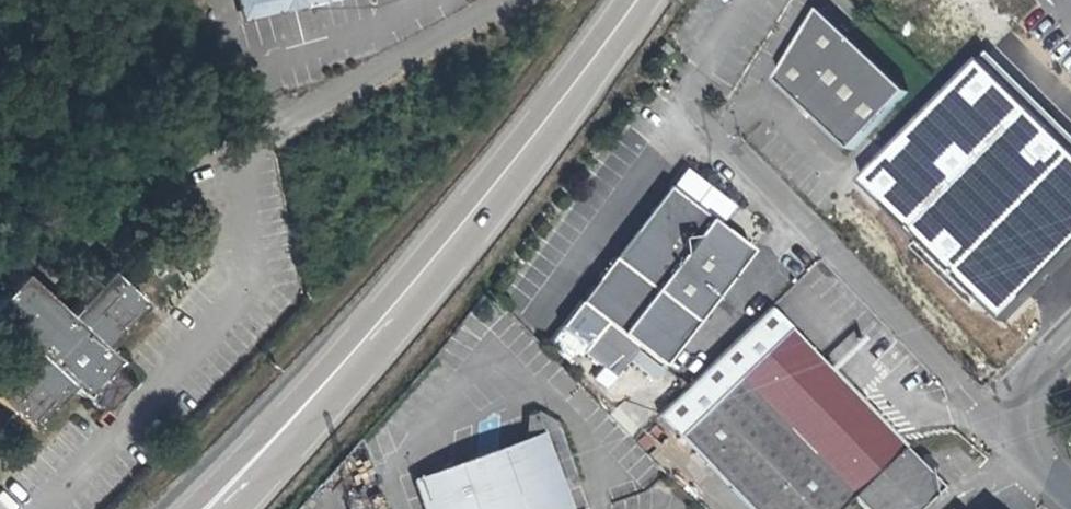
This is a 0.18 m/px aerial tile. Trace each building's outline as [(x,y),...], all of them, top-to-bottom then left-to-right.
[(244,23),(335,0),(239,0),(244,23)] [(913,91),(832,15),(776,75),(856,151),(913,91)] [(893,196),(1009,315),(1070,255),(1070,186),(989,102),(893,196)] [(749,252),(666,188),(577,304),(649,360),(659,368),(749,252)] [(121,366),(104,349),(145,305),(112,275),(72,318),(29,279),(0,310),(0,319),(39,354),(0,396),(0,401),(36,433),(75,390),(91,401),(121,366)] [(846,346),(787,283),(644,419),(729,508),(829,508),(832,506),(835,508),(908,508),(926,492),(824,386),(846,346)] [(649,360),(577,304),(556,330),(599,364),(611,349),(640,371),(649,360)] [(141,383),(121,366),(91,401),(110,418),(141,383)] [(609,423),(636,439),(644,425),(617,409),(609,423)] [(539,465),(529,438),(401,484),(410,508),(555,508),(539,465)]
